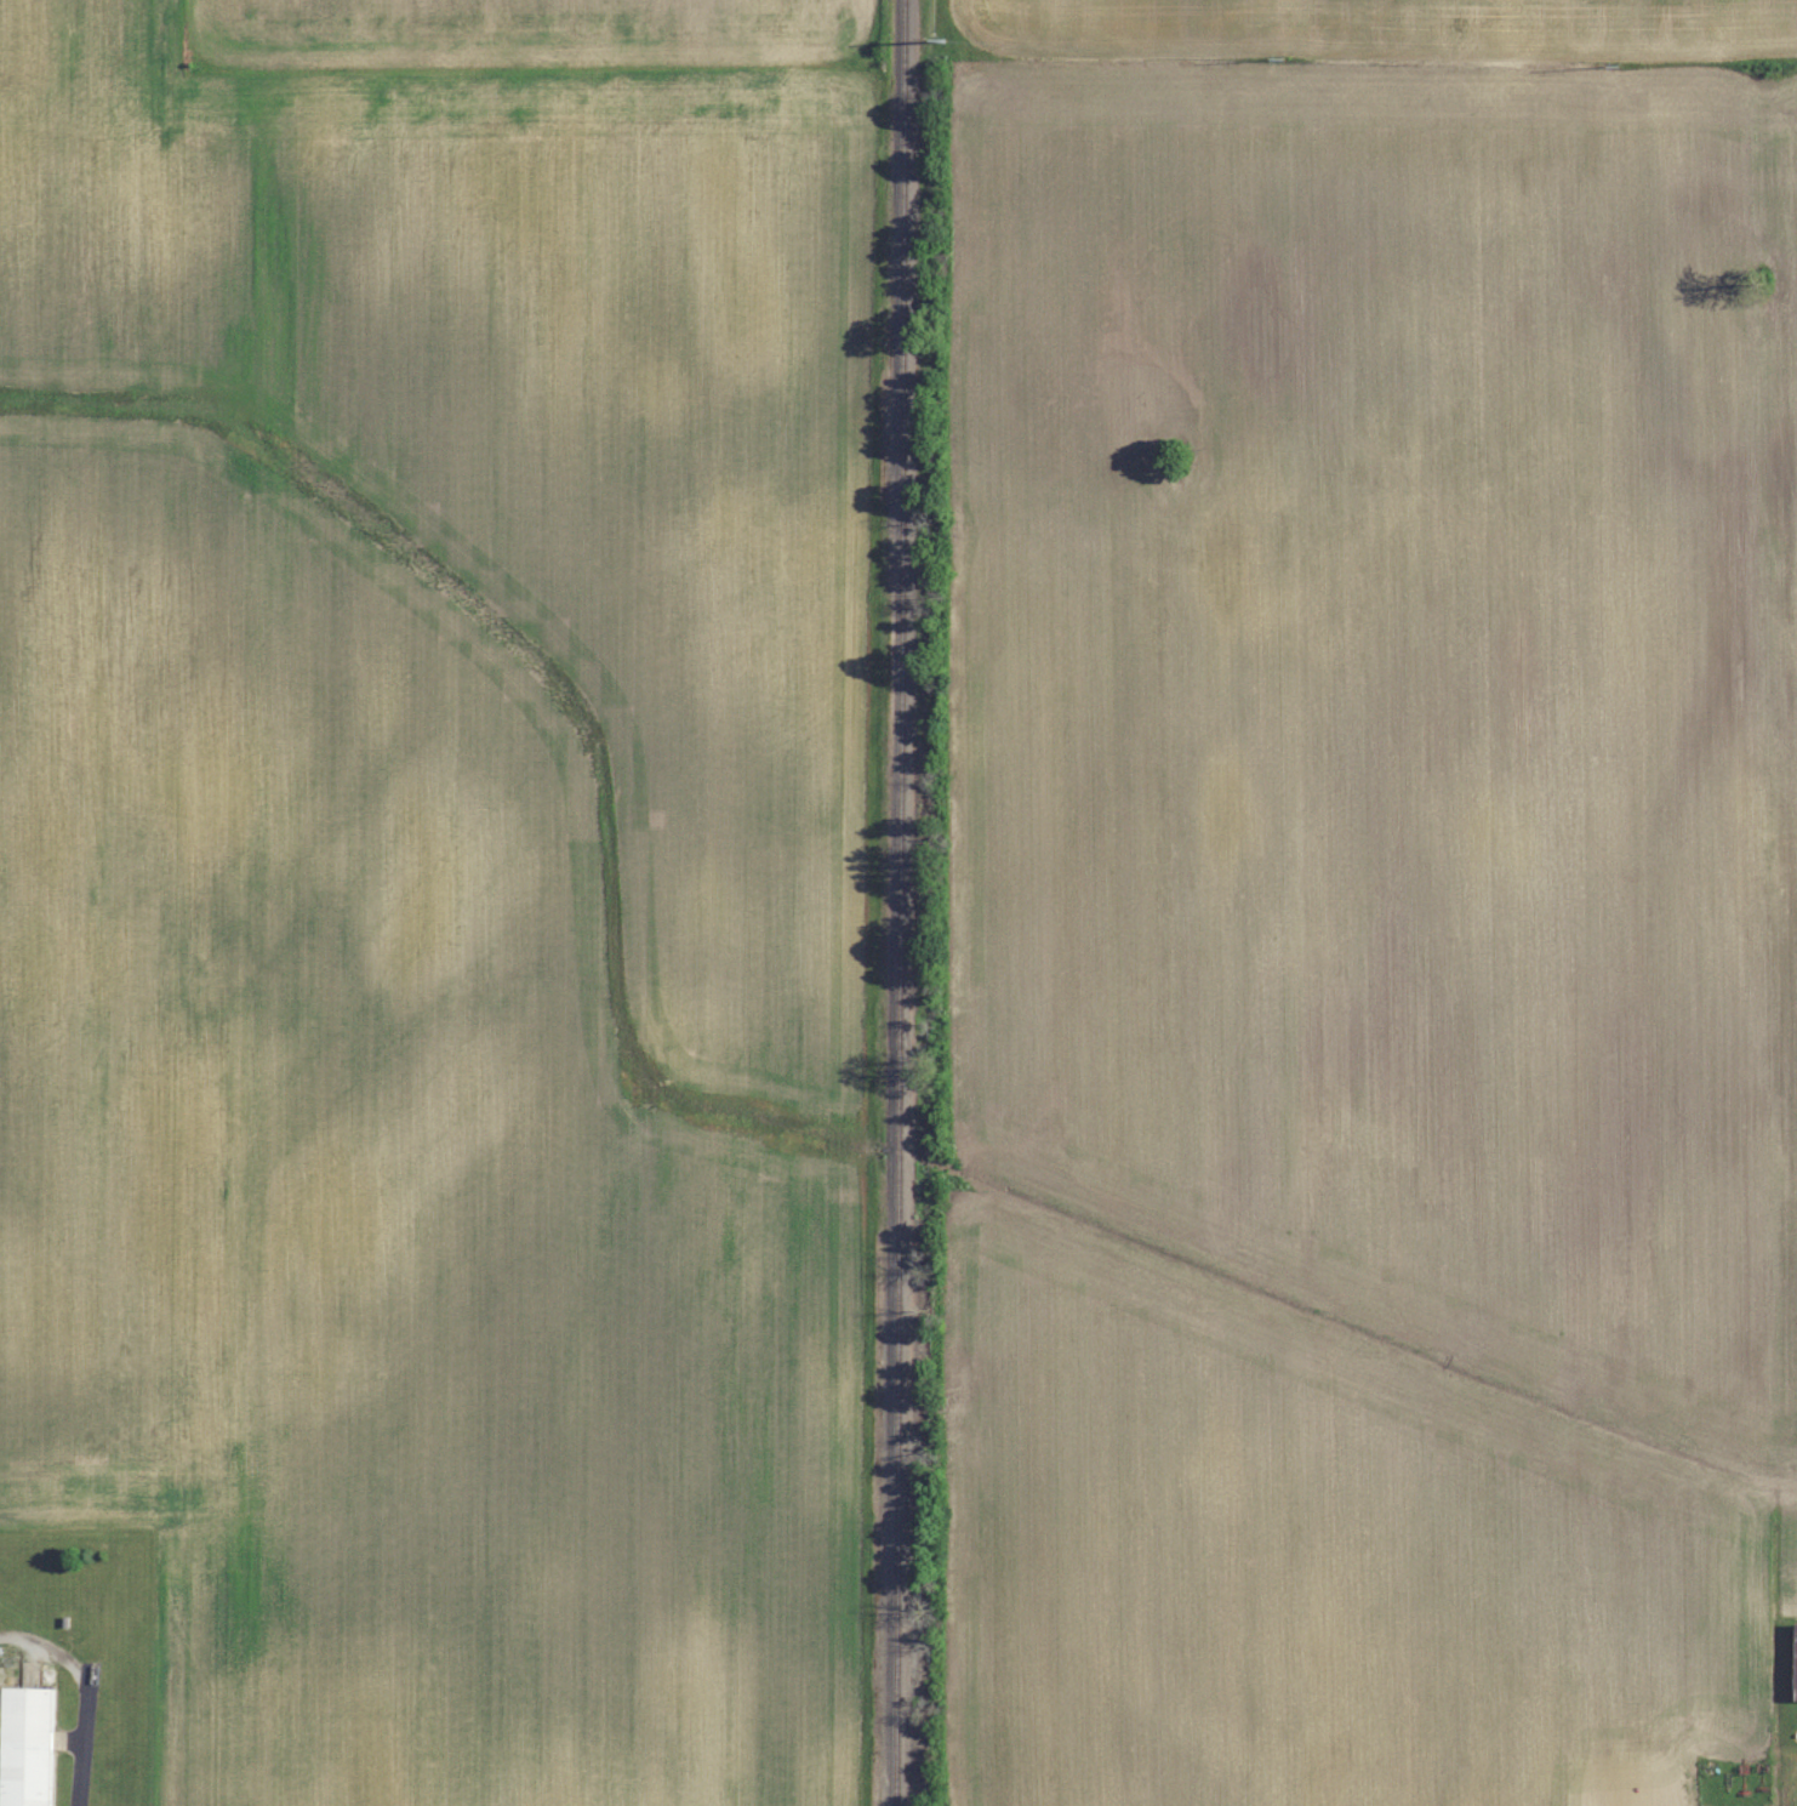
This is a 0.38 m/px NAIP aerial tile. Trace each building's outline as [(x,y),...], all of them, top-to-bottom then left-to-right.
[(58,1687),(8,1686),(7,1805),(57,1805),(58,1687)]
